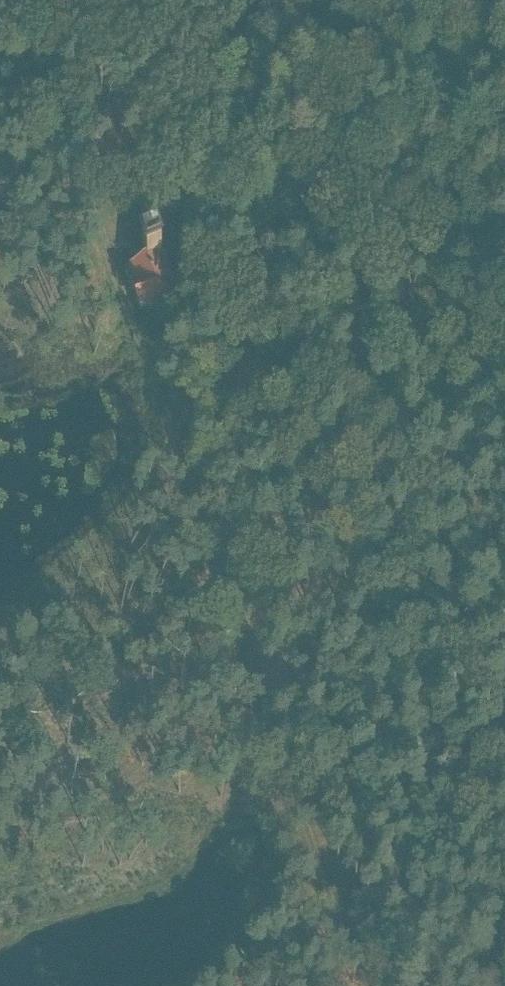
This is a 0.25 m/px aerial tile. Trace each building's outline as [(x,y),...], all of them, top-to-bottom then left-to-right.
[(147,264),(131,269),(146,310),(177,299),(158,245),(142,251),(147,264)]
